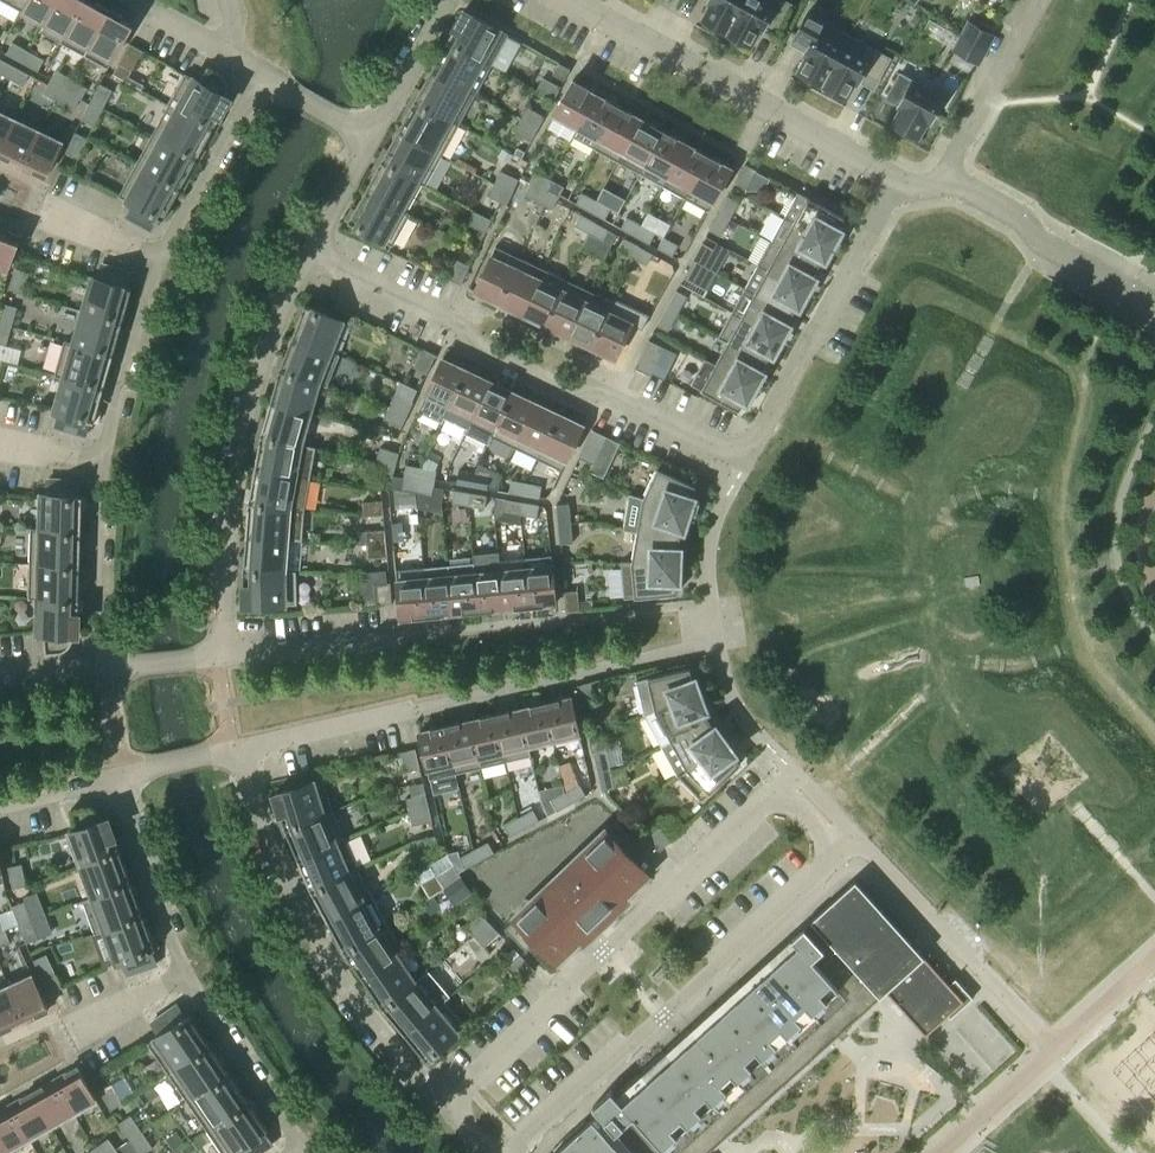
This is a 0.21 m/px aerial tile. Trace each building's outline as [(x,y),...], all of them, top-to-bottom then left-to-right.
[(23,9),(27,0),(6,0),(23,9)] [(23,9),(45,21),(57,0),(27,0),(23,9)] [(66,33),(67,34),(86,0),(57,0),(45,21),(66,33)] [(66,33),(61,42),(85,55),(110,8),(97,1),(96,4),(87,0),(86,0),(67,34),(66,33)] [(744,0),(710,0),(709,0),(713,2),(704,19),(727,32),(744,0)] [(792,0),(744,0),(727,32),(750,44),(760,28),(763,30),(769,19),(783,27),(797,3),(792,0)] [(124,15),(110,8),(85,55),(108,68),(132,24),(122,19),(124,15)] [(448,40),(492,65),(509,34),(465,10),(448,40)] [(823,84),(850,34),(808,12),(795,36),(810,44),(805,53),(808,54),(799,71),(823,84)] [(986,49),(994,35),(970,22),(962,36),(986,49)] [(850,34),(823,84),(846,97),(855,80),(859,82),(863,73),(878,81),(891,57),(850,34)] [(978,63),(986,49),(962,36),(954,50),(978,63)] [(448,40),(431,70),(470,92),(475,95),(492,65),(448,40)] [(23,62),(29,51),(13,42),(7,53),(23,62)] [(143,52),(144,51),(130,43),(119,64),(120,65),(132,71),(143,52)] [(45,60),(29,51),(23,62),(39,71),(45,60)] [(14,65),(0,58),(0,73),(8,77),(14,65)] [(565,80),(571,68),(559,62),(553,74),(565,80)] [(29,74),(14,65),(8,77),(23,85),(29,74)] [(169,104),(213,128),(230,98),(226,96),(228,93),(228,90),(228,89),(228,86),(228,84),(228,83),(227,81),(226,79),(224,76),(223,75),(222,74),(220,72),(208,66),(200,81),(186,74),(169,104)] [(66,90),(72,79),(56,70),(50,81),(65,90),(66,90)] [(459,124),(475,95),(470,92),(431,70),(415,100),(453,122),(454,121),(459,124)] [(884,96),(900,104),(903,106),(894,123),(918,136),(927,120),(931,121),(944,97),(897,71),(884,96)] [(561,87),(544,77),(537,89),(555,99),(561,87)] [(88,88),(72,79),(66,90),(80,99),(82,100),(88,88)] [(573,136),(596,94),(587,89),(587,88),(573,80),(548,127),(571,139),(573,136)] [(65,90),(50,81),(44,93),(59,101),(65,90)] [(100,83),(91,101),(104,107),(113,90),(100,83)] [(80,99),(66,90),(65,90),(59,101),(74,110),(80,99)] [(596,94),(573,136),(596,148),(619,105),(606,98),(606,99),(596,94)] [(453,122),(415,100),(398,130),(443,155),(459,124),(454,121),(453,122)] [(104,107),(91,101),(82,119),(95,125),(104,107)] [(169,104),(153,134),(197,158),(213,128),(169,104)] [(619,105),(596,148),(619,161),(624,152),(623,151),(641,118),(632,114),(632,112),(619,105)] [(521,119),(539,129),(546,116),(528,107),(521,119)] [(15,120),(0,113),(0,152),(15,120)] [(624,152),(619,161),(641,173),(646,164),(664,130),(651,122),(650,124),(641,118),(623,151),(624,152)] [(539,129),(521,119),(514,132),(532,141),(539,129)] [(0,152),(0,154),(22,165),(38,131),(15,120),(0,152)] [(398,130),(382,160),(417,179),(417,180),(426,185),(443,155),(398,130)] [(664,130),(646,164),(641,173),(663,185),(668,176),(686,143),(677,138),(677,137),(664,130)] [(38,131),(22,165),(46,176),(62,143),(38,131)] [(75,132),(66,152),(79,158),(88,138),(75,132)] [(197,158),(153,134),(136,164),(181,188),(197,158)] [(668,176),(690,188),(691,189),(709,154),(696,147),(695,148),(686,143),(668,176)] [(691,189),(690,188),(685,197),(709,211),(732,169),(722,163),(722,162),(709,154),(691,189)] [(382,160),(366,190),(401,209),(417,180),(417,179),(382,160)] [(181,188),(136,164),(120,195),(133,203),(126,216),(152,230),(159,217),(164,219),(181,188)] [(746,164),(735,182),(747,189),(757,170),(746,164)] [(495,183),(513,192),(519,179),(501,171),(495,183)] [(544,190),(550,179),(536,171),(530,182),(532,183),(544,190)] [(565,187),(550,179),(544,190),(545,190),(559,197),(565,187)] [(513,192),(495,183),(489,196),(507,204),(513,192)] [(544,190),(532,183),(526,194),(539,201),(545,190),(544,190)] [(401,209),(366,190),(349,221),(393,245),(410,214),(401,209)] [(559,197),(545,190),(539,201),(553,209),(559,197)] [(798,192),(785,216),(785,217),(833,244),(841,230),(839,228),(845,218),(798,192)] [(591,211),(597,200),(583,193),(577,204),(591,211)] [(719,212),(731,218),(740,201),(729,195),(719,212)] [(611,208),(597,200),(591,211),(605,219),(611,208)] [(468,223),(486,232),(492,219),(474,211),(468,223)] [(731,218),(719,212),(710,230),(721,236),(731,218)] [(589,233),(595,221),(582,214),(576,226),(589,233)] [(635,236),(642,224),(627,217),(621,228),(635,236)] [(785,217),(771,241),(818,267),(823,257),(826,258),(833,244),(785,217)] [(609,228),(595,221),(589,233),(603,240),(609,228)] [(656,232),(642,224),(635,236),(650,243),(656,232)] [(8,270),(21,235),(19,234),(19,235),(14,232),(13,231),(13,232),(0,227),(0,267),(8,270)] [(658,248),(673,256),(679,245),(664,237),(658,248)] [(634,257),(640,246),(627,238),(621,250),(634,257)] [(818,267),(771,241),(759,265),(807,291),(815,277),(813,276),(818,267)] [(693,260),(705,266),(714,248),(703,242),(693,260)] [(499,302),(520,258),(496,246),(475,291),(499,302)] [(654,253),(640,246),(634,257),(648,265),(654,253)] [(543,269),(520,258),(499,302),(522,313),(543,269)] [(447,278),(461,284),(470,265),(456,259),(447,278)] [(705,266),(693,260),(684,277),(695,283),(705,266)] [(94,277),(84,311),(123,322),(132,288),(128,287),(132,272),(103,264),(99,279),(94,277)] [(759,265),(758,266),(746,288),(792,314),(797,304),(800,306),(807,291),(759,265)] [(22,293),(30,273),(16,267),(9,288),(22,293)] [(543,269),(522,313),(545,324),(566,280),(543,269)] [(590,291),(566,280),(545,324),(569,335),(590,291)] [(746,288),(733,311),(733,312),(782,339),(789,324),(787,323),(792,314),(746,288)] [(677,290),(667,307),(678,314),(688,296),(677,290)] [(590,291),(569,335),(592,346),(613,302),(590,291)] [(614,302),(613,302),(592,346),(616,358),(632,324),(643,329),(650,315),(616,299),(614,302)] [(0,317),(0,322),(12,326),(18,307),(4,303),(0,317)] [(300,317),(293,337),(330,350),(342,320),(305,304),(300,317)] [(678,314),(667,307),(657,325),(669,331),(678,314)] [(84,311),(75,343),(75,344),(113,355),(123,322),(84,311)] [(782,339),(733,312),(719,337),(728,342),(729,341),(766,361),(771,352),(774,353),(782,339)] [(0,322),(0,343),(7,345),(12,326),(0,322)] [(330,350),(293,337),(280,368),(318,381),(317,382),(327,385),(340,354),(330,350)] [(651,375),(664,347),(649,339),(636,367),(651,375)] [(75,344),(75,343),(65,340),(55,375),(65,378),(66,377),(104,388),(113,355),(75,344)] [(728,342),(716,364),(756,386),(763,372),(761,371),(766,361),(729,341),(728,342)] [(413,367),(427,374),(436,354),(423,348),(413,367)] [(450,404),(467,370),(443,358),(426,393),(450,404)] [(756,386),(716,364),(706,359),(692,384),(740,410),(745,399),(748,401),(756,386)] [(280,368),(271,401),(309,412),(317,382),(318,381),(280,368)] [(490,380),(467,370),(450,404),(473,415),(490,380)] [(66,377),(65,378),(56,411),(61,412),(57,427),(85,435),(89,420),(94,422),(104,388),(66,377)] [(473,415),(496,426),(497,427),(513,392),(490,380),(473,415)] [(497,427),(496,426),(491,436),(515,447),(537,402),(513,392),(497,427)] [(396,393),(390,406),(408,414),(414,401),(396,393)] [(271,401),(261,435),(300,443),(309,412),(271,401)] [(559,413),(537,402),(515,447),(538,458),(559,413)] [(408,414),(390,406),(384,418),(402,427),(408,414)] [(559,413),(538,458),(563,469),(584,425),(559,413)] [(579,456),(594,464),(607,436),(592,429),(579,456)] [(261,435),(255,469),(309,477),(314,446),(300,443),(261,435)] [(377,461),(396,466),(400,453),(381,448),(377,461)] [(396,466),(377,461),(373,475),(392,480),(393,475),(396,466)] [(419,480),(422,467),(407,464),(405,477),(419,480)] [(437,470),(422,467),(419,480),(435,483),(437,470)] [(658,468),(645,496),(643,499),(689,513),(694,498),(691,497),(696,486),(658,468)] [(255,469),(249,502),(303,508),(309,477),(255,469)] [(472,486),(474,473),(460,470),(457,483),(472,486)] [(474,473),(472,486),(487,488),(490,476),(474,473)] [(390,487),(416,492),(419,480),(405,477),(402,477),(402,478),(393,475),(392,480),(390,487)] [(43,494),(42,528),(42,529),(82,530),(83,495),(78,495),(78,480),(49,479),(48,494),(43,494)] [(435,483),(419,480),(416,492),(432,495),(435,483)] [(525,495),(527,483),(512,480),(510,492),(525,495)] [(542,485),(527,483),(525,495),(540,497),(542,485)] [(469,505),(471,493),(455,490),(453,502),(469,505)] [(471,493),(469,505),(485,508),(487,495),(471,493)] [(643,499),(645,496),(630,494),(625,528),(638,531),(680,538),(682,528),(684,529),(689,513),(643,499)] [(414,495),(394,496),(395,509),(415,508),(414,495)] [(521,514),(523,502),(507,499),(505,511),(521,514)] [(364,516),(384,514),(383,500),(363,502),(364,516)] [(247,536),(286,539),(300,540),(303,508),(249,502),(247,536)] [(539,505),(523,502),(521,514),(537,517),(539,505)] [(559,524),(572,523),(570,503),(557,504),(559,524)] [(402,521),(391,522),(393,540),(404,539),(402,521)] [(572,523),(559,524),(561,544),(574,542),(572,523)] [(32,528),(30,563),(81,564),(82,530),(42,529),(42,528),(32,528)] [(367,545),(387,543),(385,529),(366,531),(367,545)] [(638,531),(632,561),(632,563),(680,565),(681,549),(678,548),(680,538),(638,531)] [(286,539),(247,536),(244,569),(284,571),(286,539)] [(387,543),(367,545),(368,559),(388,557),(387,543)] [(526,568),(527,568),(526,557),(498,560),(499,570),(500,570),(504,608),(515,606),(515,608),(530,606),(526,568)] [(632,563),(632,561),(622,561),(625,598),(678,593),(677,581),(679,581),(680,565),(632,563)] [(474,562),(448,565),(453,612),(464,611),(464,613),(479,611),(475,573),(474,562)] [(81,564),(30,563),(29,598),(40,598),(40,597),(80,598),(81,564)] [(448,565),(422,567),(428,616),(443,615),(442,613),(453,612),(448,565)] [(553,565),(527,568),(526,568),(530,606),(545,605),(544,604),(556,603),(553,565)] [(428,616),(422,567),(396,570),(401,617),(413,616),(413,618),(428,616)] [(284,571),(244,569),(244,605),(297,604),(297,571),(284,571)] [(499,570),(475,573),(479,611),(494,610),(494,609),(504,608),(500,570),(499,570)] [(392,603),(390,582),(375,583),(377,605),(392,603)] [(565,591),(567,612),(580,611),(578,590),(565,591)] [(40,597),(40,598),(39,633),(44,633),(46,653),(60,652),(63,651),(65,650),(67,649),(69,647),(70,646),(72,644),(73,641),(73,640),(74,638),(74,635),(74,634),(79,634),(80,598),(40,597)] [(690,668),(637,681),(645,715),(656,711),(701,694),(696,679),(693,679),(690,668)] [(578,684),(584,707),(596,704),(591,681),(578,684)] [(661,745),(672,739),(709,719),(704,710),(707,709),(701,694),(656,711),(645,715),(661,745)] [(560,698),(545,701),(554,739),(580,733),(572,697),(560,699),(560,698)] [(531,706),(521,709),(529,745),(554,739),(545,701),(531,705),(531,706)] [(510,710),(495,713),(506,761),(531,755),(528,745),(529,745),(521,709),(510,711),(510,710)] [(506,761),(495,713),(481,716),(481,718),(471,720),(481,767),(506,761)] [(709,719),(672,739),(661,745),(678,774),(726,740),(717,727),(714,728),(709,719)] [(460,721),(445,724),(457,772),(481,767),(471,720),(460,722),(460,721)] [(457,772),(445,724),(431,728),(431,729),(420,732),(430,778),(457,772)] [(735,753),(726,740),(678,774),(703,800),(741,763),(733,754),(735,753)] [(406,772),(421,769),(416,748),(401,751),(406,772)] [(598,771),(611,768),(607,749),(594,752),(598,771)] [(611,768),(598,771),(603,790),(615,787),(611,768)] [(285,827),(333,810),(323,778),(275,793),(285,827)] [(566,791),(572,803),(586,795),(580,784),(566,791)] [(572,803),(566,791),(551,799),(557,811),(572,803)] [(410,811),(429,807),(426,793),(407,798),(410,811)] [(83,864),(121,851),(108,818),(104,819),(103,817),(102,815),(101,813),(99,811),(98,810),(96,808),(94,808),(92,807),(89,806),(86,806),(71,809),(76,830),(71,831),(83,864)] [(432,820),(429,807),(410,811),(413,825),(432,820)] [(534,809),(519,816),(525,828),(540,820),(534,809)] [(333,810),(285,827),(299,859),(345,839),(333,810)] [(525,828),(519,816),(504,824),(511,836),(525,828)] [(672,839),(659,826),(647,837),(660,851),(672,839)] [(607,829),(584,852),(625,894),(648,872),(607,829)] [(436,835),(417,840),(420,853),(439,848),(436,835)] [(345,839),(299,859),(312,890),(357,868),(345,839)] [(488,841),(474,849),(480,860),(495,852),(488,841)] [(480,860),(474,849),(459,857),(465,868),(480,860)] [(121,851),(83,864),(95,897),(132,883),(121,851)] [(584,852),(561,874),(602,916),(625,894),(584,852)] [(13,888),(27,885),(22,863),(8,866),(13,888)] [(462,876),(454,865),(438,876),(446,888),(462,876)] [(357,868),(312,890),(328,920),(364,901),(373,896),(357,868)] [(561,874),(538,896),(579,938),(602,916),(561,874)] [(470,888),(462,876),(446,888),(454,899),(470,888)] [(856,880),(793,937),(824,971),(807,986),(845,1029),(887,991),(887,990),(925,956),(856,880)] [(132,883),(95,897),(84,901),(96,933),(107,929),(144,915),(132,883)] [(579,938),(538,896),(505,927),(527,950),(537,941),(556,960),(579,938)] [(20,924),(33,919),(26,900),(12,905),(20,924)] [(364,901),(328,920),(345,950),(379,930),(379,929),(364,901)] [(480,912),(471,921),(466,925),(476,936),(490,922),(480,912)] [(156,948),(144,915),(107,929),(119,962),(123,960),(129,974),(157,964),(151,950),(156,948)] [(33,919),(20,924),(27,942),(40,937),(33,919)] [(490,922),(476,936),(486,946),(500,932),(490,922)] [(379,930),(345,950),(364,978),(397,955),(397,956),(406,950),(387,923),(379,929),(379,930)] [(0,931),(0,945),(11,941),(6,929),(4,929),(4,930),(0,931)] [(793,937),(617,1095),(612,1089),(593,1106),(598,1112),(588,1121),(586,1119),(553,1148),(556,1151),(553,1152),(707,1152),(845,1029),(807,986),(824,971),(793,937)] [(34,959),(43,980),(56,974),(47,953),(34,959)] [(535,970),(521,954),(510,965),(524,980),(535,970)] [(415,982),(397,956),(397,955),(364,978),(383,1006),(415,982)] [(950,984),(925,956),(887,990),(887,991),(926,1034),(948,1015),(951,1018),(973,997),(956,978),(950,984)] [(659,981),(668,972),(662,966),(653,975),(659,981)] [(56,974),(44,980),(49,992),(61,987),(56,974)] [(33,975),(9,986),(25,1020),(49,1009),(33,975)] [(415,982),(383,1006),(405,1032),(435,1007),(415,982)] [(9,986),(0,990),(0,1026),(2,1031),(25,1020),(9,986)] [(444,999),(435,1007),(405,1032),(427,1059),(465,1024),(444,999)] [(168,1072),(210,1043),(190,1014),(186,1017),(177,1004),(153,1021),(161,1034),(148,1043),(168,1072)] [(210,1043),(168,1072),(187,1100),(229,1071),(210,1043)] [(78,1066),(55,1079),(74,1111),(96,1098),(78,1066)] [(248,1100),(229,1071),(187,1100),(207,1128),(248,1100)] [(55,1079),(33,1091),(52,1124),(74,1111),(55,1079)] [(111,1110),(124,1102),(113,1083),(100,1090),(111,1110)] [(52,1124),(33,1091),(11,1104),(30,1136),(52,1124)] [(207,1128),(224,1152),(232,1152),(239,1148),(242,1152),(260,1152),(273,1144),(264,1132),(268,1129),(248,1100),(207,1128)] [(0,1110),(0,1135),(8,1149),(30,1136),(11,1104),(0,1110)] [(130,1139),(142,1131),(131,1114),(119,1122),(130,1139)] [(142,1131),(130,1139),(140,1152),(145,1152),(154,1147),(142,1131)] [(116,1148),(109,1138),(94,1148),(98,1152),(109,1152),(116,1148)] [(120,1146),(125,1152),(140,1152),(130,1139),(120,1146)]
